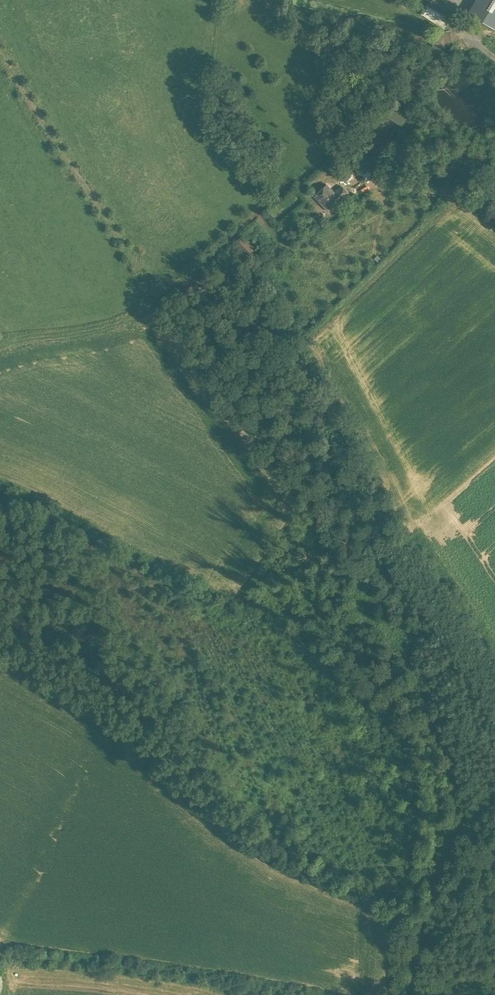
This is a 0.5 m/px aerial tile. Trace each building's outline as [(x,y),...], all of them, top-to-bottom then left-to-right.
[(422,14),(444,28),(458,7),(448,0),(430,0),(422,14)] [(476,17),(492,27),(494,23),(494,6),(487,1),(476,17)] [(365,158),(355,167),(366,179),(376,170),(365,158)] [(328,184),(315,196),(323,203),(334,191),(328,184)] [(349,193),(343,186),(335,193),(342,200),(349,193)] [(334,191),(323,203),(330,211),(342,200),(335,193),(334,191)]
